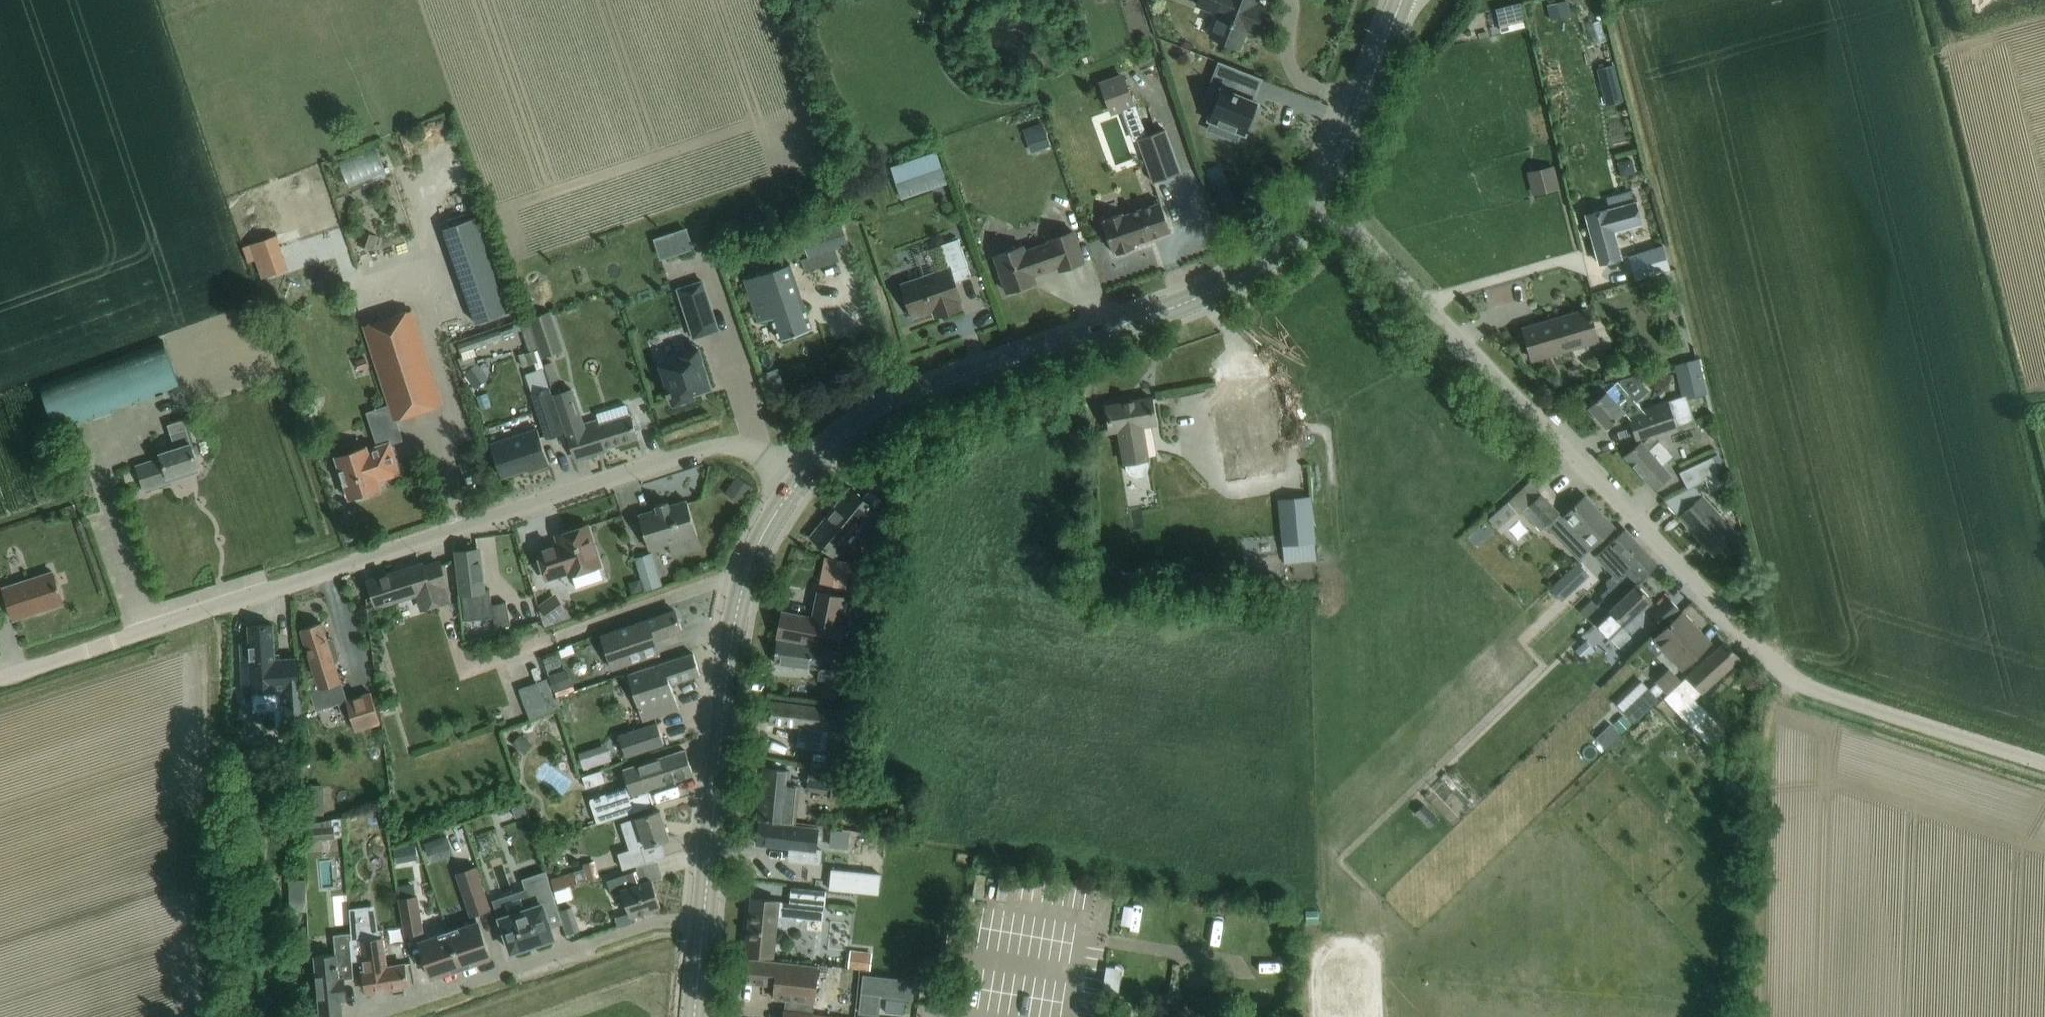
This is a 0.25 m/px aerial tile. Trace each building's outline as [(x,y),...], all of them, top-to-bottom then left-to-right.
[(1208,36),(1238,48),(1245,30),(1254,33),(1265,7),(1256,4),(1257,0),(1197,0),(1195,6),(1217,15),(1208,36)] [(1564,1),(1544,6),(1548,21),(1568,16),(1564,1)] [(1613,64),(1598,67),(1606,102),(1621,98),(1613,64)] [(1211,120),(1208,128),(1223,134),(1226,126),(1244,133),(1257,101),(1251,99),(1260,78),(1233,67),(1224,88),(1221,87),(1208,119),(1211,120)] [(1122,73),(1098,81),(1110,114),(1121,110),(1124,120),(1139,115),(1135,105),(1134,106),(1122,73)] [(1044,130),(1025,136),(1030,152),(1049,145),(1044,130)] [(1179,172),(1163,130),(1137,140),(1152,182),(1179,172)] [(350,168),(357,189),(382,182),(375,160),(350,168)] [(1552,168),(1528,174),(1533,193),(1557,188),(1552,168)] [(910,203),(944,195),(940,179),(906,187),(910,203)] [(1620,257),(1615,238),(1614,232),(1642,224),(1636,201),(1586,215),(1599,263),(1620,257)] [(1170,231),(1163,212),(1160,202),(1122,216),(1121,213),(1105,219),(1105,221),(1102,222),(1112,251),(1115,250),(1117,253),(1133,248),(1132,244),(1170,231)] [(838,221),(799,235),(807,257),(800,260),(804,272),(838,260),(834,249),(847,244),(838,221)] [(685,227),(664,234),(671,254),(691,247),(685,227)] [(1059,270),(1083,262),(1073,231),(1048,240),(1049,242),(1024,250),(1023,246),(993,256),(1006,292),(1035,282),(1033,275),(1057,266),(1059,270)] [(913,317),(932,310),(934,316),(962,307),(953,282),(970,276),(957,239),(940,245),(947,268),(901,284),(913,317)] [(1662,245),(1628,256),(1636,280),(1669,270),(1662,245)] [(240,256),(242,275),(254,274),(256,290),(282,287),(277,251),(240,256)] [(811,329),(805,310),(789,262),(743,278),(758,323),(771,318),(779,340),(811,329)] [(717,329),(701,280),(677,288),(693,339),(695,339),(694,336),(717,329)] [(1531,359),(1550,353),(1597,340),(1589,310),(1522,329),(1531,359)] [(362,326),(386,400),(392,419),(440,403),(410,311),(362,326)] [(564,353),(549,314),(528,320),(537,347),(541,360),(564,353)] [(476,355),(474,347),(515,334),(514,331),(520,329),(527,350),(537,347),(528,320),(456,343),(462,360),(476,355)] [(53,431),(179,386),(164,344),(38,388),(53,431)] [(710,387),(696,345),(695,345),(696,348),(679,353),(680,357),(659,364),(667,390),(665,390),(667,394),(669,394),(672,404),(693,397),(692,393),(710,387)] [(1687,362),(1675,365),(1677,377),(1700,372),(1697,359),(1696,359),(1687,362)] [(635,435),(629,415),(598,425),(596,419),(583,423),(572,388),(555,393),(551,381),(556,380),(551,362),(543,365),(550,387),(564,433),(567,432),(570,440),(579,437),(583,452),(635,435)] [(542,369),(525,374),(546,441),(563,436),(542,369)] [(1283,471),(1270,398),(1267,378),(1213,387),(1229,480),(1283,471)] [(1593,402),(1588,406),(1606,428),(1624,412),(1629,418),(1633,429),(1636,439),(1655,433),(1676,426),(1689,422),(1694,420),(1686,397),(1685,395),(1678,398),(1642,410),(1617,381),(1614,383),(1603,393),(1593,402)] [(1613,382),(1582,390),(1593,402),(1603,393),(1614,383),(1613,382)] [(1105,405),(1109,425),(1110,431),(1118,430),(1124,463),(1125,469),(1128,473),(1131,475),(1135,477),(1140,476),(1143,475),(1146,472),(1147,469),(1148,463),(1147,459),(1141,426),(1155,424),(1150,397),(1105,405)] [(167,425),(174,448),(159,453),(160,457),(168,476),(198,467),(183,420),(167,425)] [(536,430),(489,445),(499,476),(526,467),(527,470),(547,463),(536,430)] [(1654,490),(1669,477),(1670,476),(1661,465),(1671,456),(1658,441),(1648,450),(1640,441),(1624,455),(1654,490)] [(387,442),(368,448),(367,445),(334,456),(347,496),(378,486),(376,479),(397,472),(387,442)] [(1688,489),(1693,486),(1719,473),(1725,470),(1717,455),(1711,458),(1679,473),(1688,489)] [(169,481),(168,476),(160,457),(135,465),(143,489),(169,481)] [(1535,490),(1545,481),(1538,474),(1528,483),(1535,490)] [(737,475),(724,493),(741,504),(753,487),(737,475)] [(1528,483),(1505,503),(1515,514),(1520,509),(1522,511),(1539,495),(1535,490),(1528,483)] [(1736,533),(1693,486),(1688,489),(1664,502),(1712,555),(1736,533)] [(850,489),(810,537),(825,550),(834,557),(839,551),(835,547),(853,526),(857,530),(861,524),(874,509),(881,500),(868,490),(861,498),(850,489)] [(1522,511),(1540,530),(1558,514),(1540,494),(1539,495),(1522,511)] [(1591,549),(1600,540),(1614,526),(1585,496),(1561,518),(1591,549)] [(1311,497),(1278,500),(1281,545),(1315,542),(1311,497)] [(648,548),(667,542),(672,557),(700,549),(685,499),(667,504),(666,500),(654,504),(655,508),(637,514),(648,548)] [(1504,517),(1487,532),(1498,546),(1505,541),(1513,551),(1524,542),(1504,517)] [(558,541),(536,548),(545,578),(567,571),(568,574),(597,564),(585,525),(556,534),(558,541)] [(1633,584),(1641,577),(1656,563),(1624,530),(1609,544),(1596,556),(1614,575),(1611,577),(1610,578),(1608,579),(1607,580),(1607,582),(1607,583),(1607,584),(1609,587),(1600,595),(1604,599),(1597,605),(1603,612),(1610,605),(1633,584)] [(465,620),(494,616),(496,626),(509,624),(505,602),(492,604),(489,589),(482,590),(477,548),(455,551),(465,620)] [(662,584),(652,552),(634,558),(644,590),(662,584)] [(825,557),(821,577),(845,581),(849,562),(825,557)] [(368,581),(374,600),(375,605),(416,592),(421,607),(447,599),(442,584),(445,583),(438,562),(423,567),(421,564),(368,581)] [(2,588),(6,600),(12,619),(62,603),(52,572),(2,588)] [(1632,635),(1623,626),(1637,613),(1651,599),(1636,584),(1622,597),(1595,622),(1610,638),(1619,647),(1632,635)] [(838,622),(843,597),(818,592),(813,619),(782,613),(777,636),(797,640),(797,639),(815,642),(815,641),(839,646),(844,623),(838,622)] [(552,596),(539,605),(545,627),(573,617),(555,593),(552,596)] [(1661,626),(1664,623),(1678,609),(1668,599),(1651,616),(1661,626)] [(658,653),(657,652),(653,639),(680,629),(674,610),(600,635),(612,669),(658,653)] [(1681,669),(1695,656),(1710,642),(1682,612),(1653,639),(1681,669)] [(851,620),(849,632),(856,633),(858,621),(851,620)] [(321,622),(300,629),(315,675),(305,678),(315,711),(338,704),(341,715),(350,713),(346,700),(341,681),(339,682),(333,662),(336,661),(338,657),(333,640),(328,638),(326,638),(321,622)] [(242,693),(253,693),(253,700),(275,700),(277,731),(302,730),(302,726),(309,725),(308,708),(301,708),(298,676),(296,657),(278,658),(278,653),(273,653),(271,623),(247,625),(248,641),(240,642),(241,661),(242,693)] [(818,679),(843,682),(844,670),(831,669),(834,646),(776,641),(774,662),(798,664),(798,666),(819,668),(818,679)] [(1584,642),(1574,650),(1583,660),(1593,651),(1594,650),(1586,641),(1584,642)] [(1694,699),(1702,692),(1724,672),(1738,659),(1724,643),(1709,657),(1664,698),(1698,736),(1714,721),(1694,699)] [(640,720),(657,714),(677,708),(669,683),(698,674),(692,653),(626,674),(640,720)] [(553,691),(572,684),(566,669),(548,676),(553,691)] [(518,689),(529,719),(557,709),(546,679),(518,689)] [(1647,688),(1622,712),(1624,714),(1634,724),(1659,700),(1655,697),(1649,690),(1647,688)] [(849,690),(847,700),(858,701),(860,691),(849,690)] [(371,693),(346,700),(350,713),(355,731),(380,724),(371,693)] [(770,702),(768,723),(788,725),(799,726),(797,745),(827,748),(827,742),(831,707),(790,704),(770,702)] [(1623,716),(1614,725),(1622,734),(1631,724),(1623,716)] [(656,723),(618,735),(625,756),(663,744),(656,723)] [(1610,724),(1595,738),(1606,749),(1620,735),(1610,724)] [(660,731),(665,754),(680,750),(675,728),(660,731)] [(683,750),(664,756),(625,770),(630,785),(589,799),(598,823),(652,805),(646,788),(691,772),(683,750)] [(807,786),(831,789),(834,770),(809,767),(807,786)] [(759,818),(779,820),(794,822),(797,786),(792,785),(793,771),(764,768),(759,818)] [(601,770),(582,776),(586,787),(604,781),(601,770)] [(523,803),(512,807),(515,816),(526,812),(523,803)] [(617,853),(622,870),(645,861),(639,847),(666,837),(657,810),(620,823),(629,849),(617,853)] [(755,844),(774,845),(793,847),(792,859),(814,861),(817,828),(758,822),(755,844)] [(321,826),(307,827),(308,840),(322,838),(321,826)] [(434,839),(423,843),(428,855),(439,851),(434,839)] [(545,860),(553,870),(565,860),(558,850),(545,860)] [(582,863),(583,869),(578,871),(581,881),(586,880),(599,877),(594,860),(582,863)] [(489,908),(475,866),(456,872),(470,914),(489,908)] [(606,879),(610,893),(620,890),(629,915),(659,905),(650,879),(641,882),(637,870),(643,868),(642,867),(606,879)] [(531,906),(499,917),(510,950),(553,936),(542,904),(555,900),(545,871),(522,878),(531,906)] [(553,889),(576,882),(581,881),(578,871),(573,872),(550,879),(553,889)] [(290,911),(307,910),(306,880),(290,880),(290,911)] [(745,954),(764,956),(776,957),(780,917),(823,921),(826,891),(791,888),(789,902),(751,898),(745,954)] [(969,905),(992,908),(994,892),(971,889),(969,905)] [(404,936),(422,933),(417,896),(399,898),(404,936)] [(386,967),(381,937),(380,929),(378,929),(375,905),(368,906),(348,908),(350,932),(350,939),(349,939),(351,960),(360,959),(365,992),(406,985),(402,964),(386,967)] [(579,930),(571,907),(559,910),(567,934),(579,930)] [(1317,910),(1306,910),(1306,922),(1318,922),(1317,910)] [(477,920),(447,930),(459,967),(489,957),(477,920)] [(431,976),(459,967),(447,930),(418,940),(431,976)] [(319,1000),(320,1016),(331,1016),(341,1016),(339,999),(344,999),(342,978),(352,977),(351,960),(349,939),(350,939),(350,932),(334,934),(335,952),(313,954),(316,980),(317,980),(319,1000)] [(947,933),(945,952),(954,953),(956,933),(947,933)] [(870,971),(872,953),(849,950),(847,969),(870,971)] [(763,983),(776,985),(774,998),(784,999),(782,1016),(815,1016),(820,968),(745,960),(743,981),(763,983)] [(1106,969),(1103,990),(1116,992),(1119,971),(1106,969)] [(863,977),(859,1012),(875,1014),(877,995),(908,999),(910,982),(863,977)] [(1215,1001),(1191,997),(1190,1007),(1214,1010),(1215,1001)]
